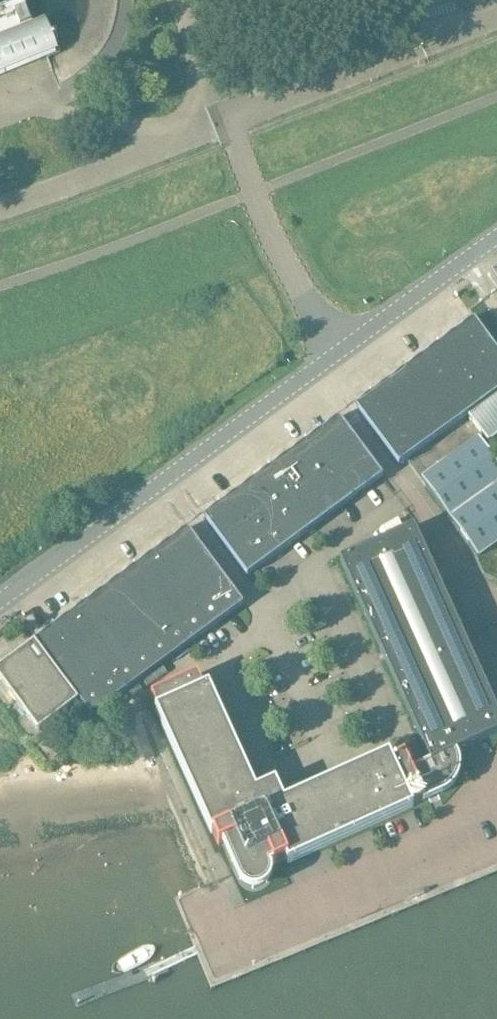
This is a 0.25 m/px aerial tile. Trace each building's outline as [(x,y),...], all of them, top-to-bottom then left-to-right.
[(44,58),(57,91),(60,90),(25,2),(0,12),(0,75),(44,58)] [(496,393),(496,351),(474,319),(355,406),(398,465),(496,393)] [(247,576),(350,501),(382,477),(339,418),(203,517),(247,576)] [(463,638),(413,528),(339,561),(430,762),(431,764),(456,752),(496,734),(496,714),(463,638)] [(91,717),(210,629),(243,605),(187,529),(35,641),(91,717)] [(0,666),(0,680),(38,731),(78,701),(34,641),(0,666)] [(284,802),(275,782),(256,791),(208,686),(202,689),(197,676),(174,687),(151,697),(156,710),(155,710),(211,835),(213,835),(218,847),(222,846),(238,881),(239,884),(241,887),(244,889),(246,890),(249,891),(252,892),(255,892),(258,891),(261,890),(264,889),(266,887),(268,885),(270,882),(271,879),(272,876),(272,873),(271,870),(270,867),(286,860),(288,864),(413,808),(412,806),(422,802),(423,803),(433,799),(443,794),(445,793),(447,792),(449,791),(452,788),(454,786),(455,784),(456,782),(457,780),(458,777),(459,774),(460,771),(460,768),(460,764),(459,761),(459,758),(457,755),(456,752),(431,764),(430,762),(411,771),(404,755),(391,760),(389,754),(284,802)]
